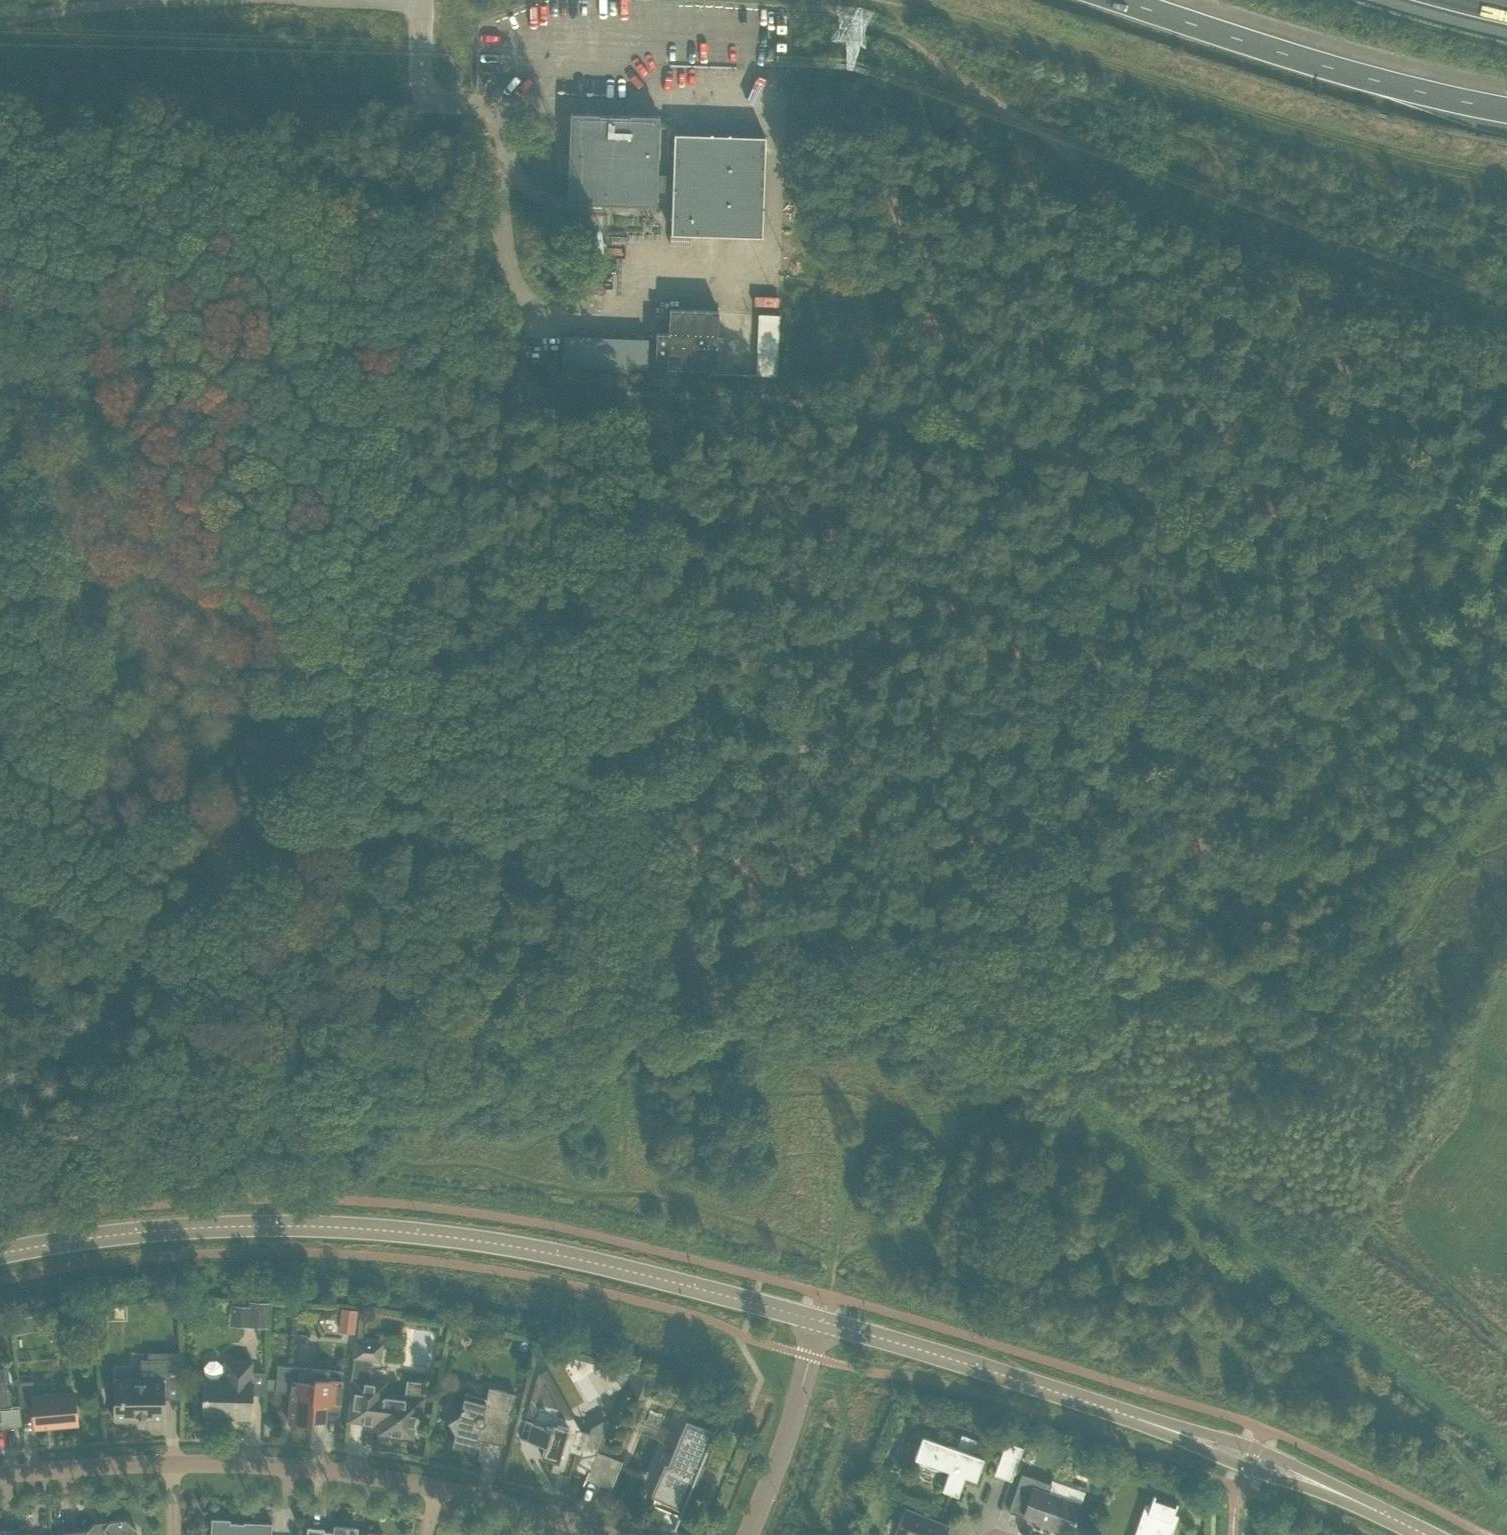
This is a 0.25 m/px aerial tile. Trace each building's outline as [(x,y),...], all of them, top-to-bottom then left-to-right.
[(570,113),(567,202),(656,205),(657,192),(672,192),(671,234),(762,236),(765,136),(674,134),(673,174),(673,184),(657,183),(659,116),(570,113)] [(663,367),(713,368),(714,309),(665,308),(664,331),(653,331),(652,356),(664,356),(663,367)] [(760,312),(760,372),(780,372),(781,312),(760,312)] [(248,1302),(247,1326),(265,1326),(265,1302),(248,1302)] [(356,1310),(339,1308),(337,1331),(354,1333),(356,1310)] [(354,1379),(352,1388),(348,1420),(379,1424),(378,1432),(412,1436),(415,1415),(421,1415),(423,1397),(385,1392),(386,1382),(370,1380),(373,1359),(380,1360),(382,1343),(356,1340),(351,1379),(354,1379)] [(576,1357),(573,1359),(580,1371),(593,1363),(594,1362),(576,1357)] [(181,1399),(181,1379),(181,1359),(141,1359),(141,1379),(113,1379),(114,1419),(135,1419),(135,1416),(148,1416),(148,1419),(165,1419),(165,1387),(180,1386),(180,1399),(181,1399)] [(225,1361),(225,1381),(204,1381),(203,1418),(225,1418),(226,1413),(251,1414),(252,1382),(251,1382),(252,1362),(225,1361)] [(281,1365),(279,1391),(290,1392),(290,1403),(288,1423),(311,1425),(312,1420),(325,1421),(326,1409),(327,1403),(340,1404),(342,1384),(343,1370),(315,1368),(281,1365)] [(12,1406),(10,1386),(8,1367),(0,1368),(0,1407),(12,1406)] [(583,1485),(587,1478),(597,1451),(609,1422),(604,1420),(590,1427),(589,1431),(577,1428),(571,1417),(569,1416),(569,1418),(556,1415),(558,1407),(538,1373),(526,1415),(534,1417),(533,1422),(525,1420),(525,1422),(532,1424),(528,1439),(520,1437),(520,1438),(544,1445),(541,1457),(550,1459),(547,1470),(566,1475),(569,1465),(589,1470),(583,1485)] [(76,1423),(75,1403),(74,1392),(34,1396),(33,1381),(18,1382),(18,1386),(20,1406),(34,1405),(36,1427),(76,1423)] [(477,1439),(502,1445),(515,1394),(489,1387),(486,1397),(465,1392),(460,1414),(448,1421),(455,1433),(452,1445),(474,1450),(477,1439)] [(714,1431),(711,1430),(686,1419),(672,1453),(664,1449),(658,1465),(666,1468),(651,1504),(679,1515),(714,1431)] [(935,1468),(943,1468),(949,1470),(942,1489),(957,1495),(964,1476),(975,1480),(983,1457),(972,1453),(976,1440),(961,1434),(956,1448),(922,1436),(914,1458),(920,1460),(927,1465),(935,1468)] [(1015,1467),(1017,1461),(1022,1448),(1005,1442),(1001,1455),(1016,1461),(1014,1466),(1015,1467)] [(622,1461),(597,1451),(587,1478),(611,1487),(622,1461)] [(1038,1455),(1029,1452),(1026,1460),(1035,1463),(1038,1455)] [(1022,1473),(1008,1511),(1026,1518),(1027,1515),(1037,1519),(1036,1522),(1069,1534),(1074,1522),(1075,1522),(1076,1519),(1075,1518),(1085,1490),(1052,1478),(1050,1484),(1022,1473)] [(1134,1534),(1171,1534),(1178,1515),(1173,1513),(1177,1502),(1154,1494),(1150,1505),(1145,1504),(1134,1534)] [(894,1534),(897,1534),(945,1534),(949,1526),(949,1525),(905,1507),(894,1534)] [(210,1534),(271,1534),(272,1523),(244,1522),(244,1523),(230,1522),(230,1519),(211,1518),(210,1534)] [(137,1529),(125,1520),(110,1521),(104,1529),(63,1532),(63,1534),(137,1534),(137,1529)] [(306,1534),(356,1534),(357,1528),(335,1526),(334,1532),(324,1531),(324,1529),(307,1527),(306,1534)]
